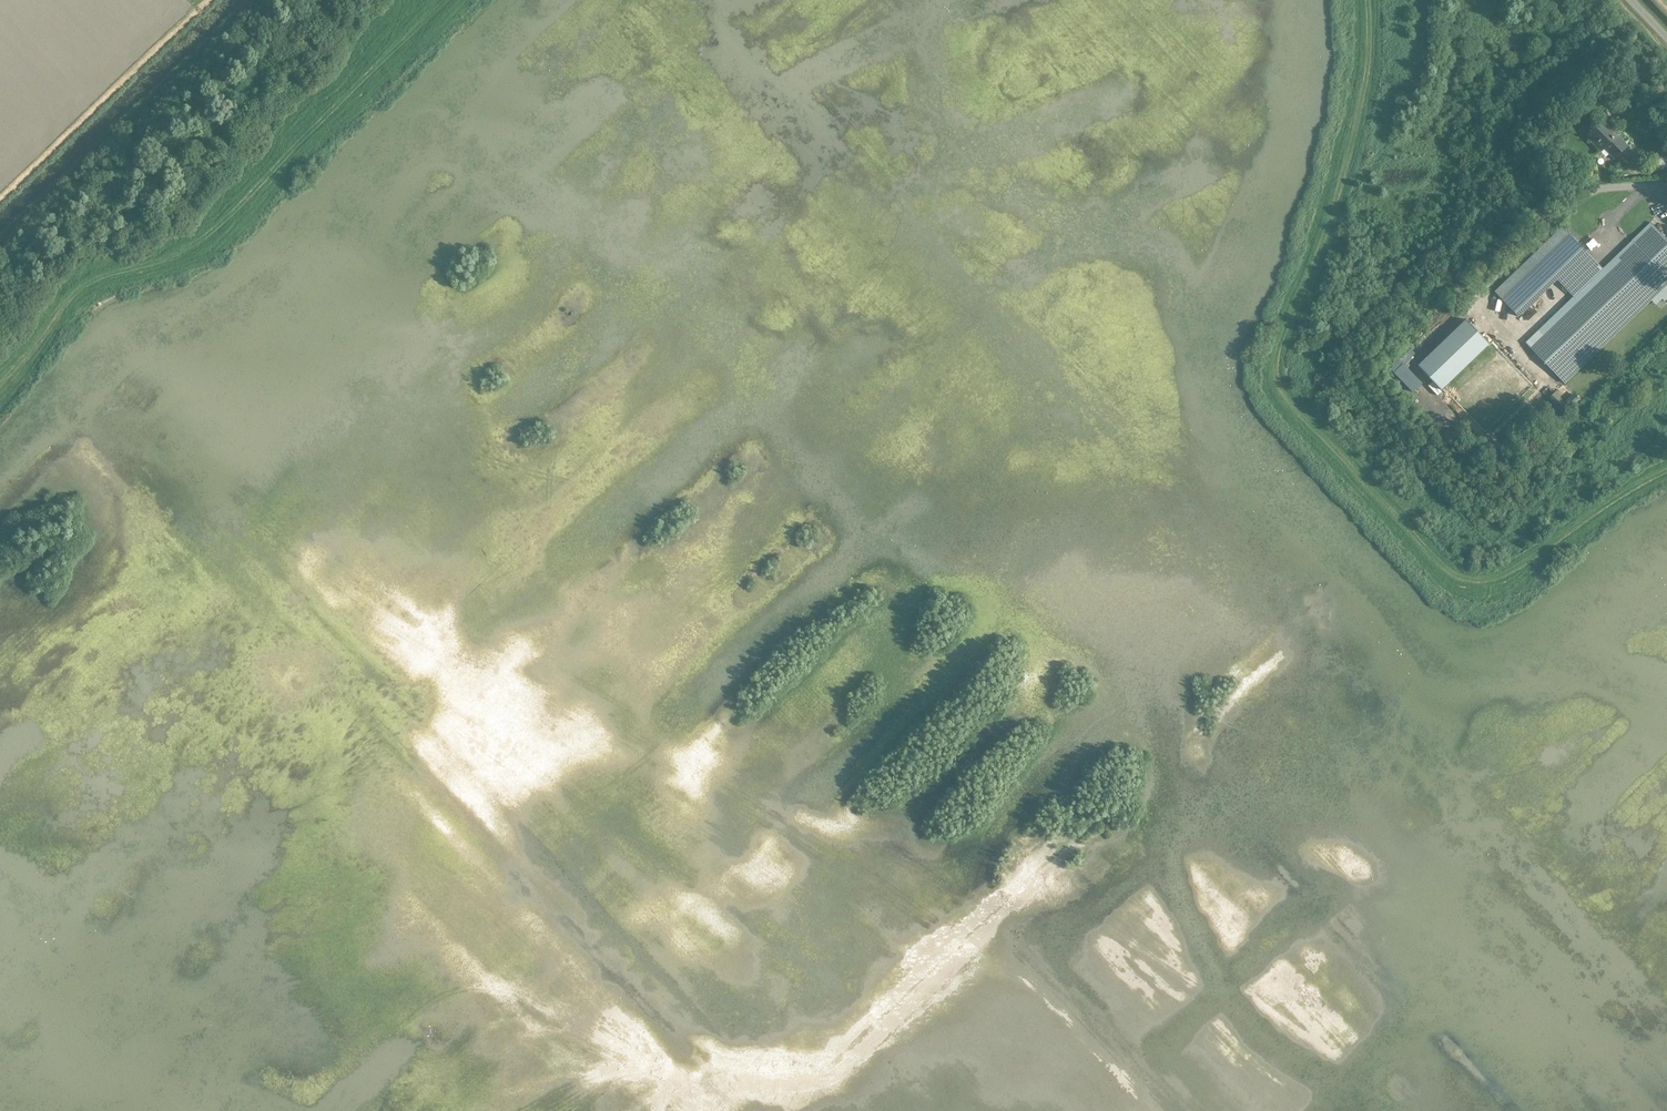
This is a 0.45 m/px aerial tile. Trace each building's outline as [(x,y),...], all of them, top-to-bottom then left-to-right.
[(1587,137),(1600,151),(1604,147),(1614,158),(1627,146),(1613,132),(1612,133),(1610,131),(1613,128),(1604,119),(1595,127),(1597,128),(1587,137)] [(1541,328),(1525,343),(1564,383),(1622,328),(1666,285),(1666,240),(1651,223),(1603,269),(1562,227),(1495,292),(1518,317),(1557,280),(1573,297),(1541,328)] [(1465,319),(1417,365),(1441,389),(1489,343),(1465,319)] [(1561,412),(1578,400),(1574,394),(1557,407),(1561,412)]
